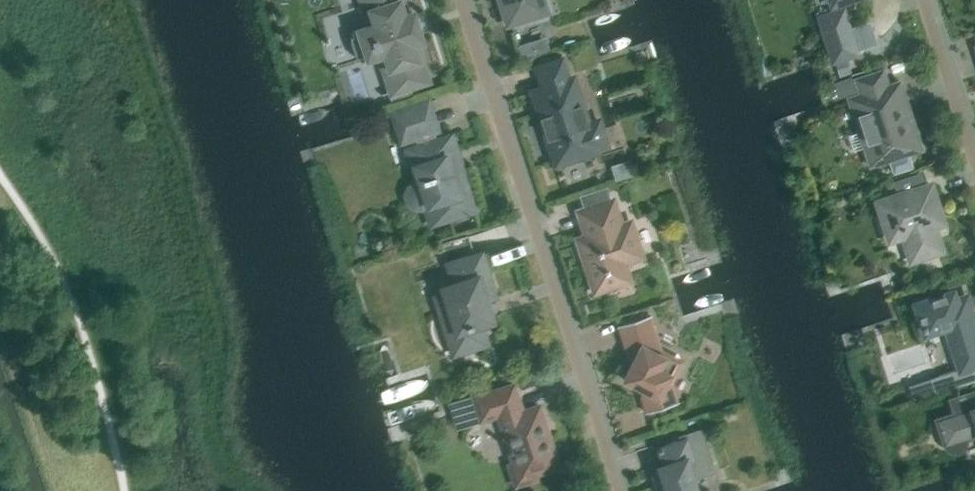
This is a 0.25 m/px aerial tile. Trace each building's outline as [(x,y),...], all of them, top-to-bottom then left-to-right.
[(350,36),(351,40),(352,45),(353,49),(355,53),(357,58),(359,57),(361,61),(377,56),(376,54),(380,53),(392,90),(382,93),(382,94),(389,92),(410,85),(421,82),(420,80),(419,81),(416,71),(422,69),(422,71),(424,71),(414,42),(421,40),(412,13),(406,15),(401,0),(363,0),(367,12),(371,11),(375,25),(368,27),(367,25),(351,31),(352,35),(350,36)] [(507,23),(546,11),(543,0),(500,0),(507,23)] [(860,54),(845,5),(816,14),(831,63),(834,62),(836,62),(846,59),(860,54)] [(535,52),(531,40),(518,44),(522,56),(535,52)] [(584,103),(580,104),(572,79),(570,79),(563,56),(533,65),(541,89),(534,91),(542,117),(538,118),(544,137),(549,135),(557,161),(563,159),(564,163),(580,158),(579,154),(599,147),(598,146),(606,143),(598,119),(590,122),(584,103)] [(836,62),(834,62),(839,78),(851,74),(846,59),(836,62)] [(862,130),(848,135),(853,150),(867,145),(867,147),(864,148),(870,164),(886,159),(891,174),(912,167),(906,149),(917,146),(898,85),(886,88),(881,73),(859,80),(864,96),(858,98),(865,120),(859,122),(862,130)] [(855,94),(850,79),(838,82),(843,98),(855,94)] [(410,85),(389,92),(392,100),(412,93),(410,85)] [(435,98),(384,114),(384,116),(394,113),(402,139),(401,139),(401,140),(415,136),(418,145),(413,147),(419,163),(412,165),(418,183),(415,184),(410,187),(408,194),(410,201),(415,205),(422,205),(431,202),(437,220),(434,221),(435,222),(460,214),(461,216),(475,211),(478,221),(479,220),(459,160),(456,161),(447,136),(437,139),(434,130),(437,129),(428,101),(435,99),(435,98)] [(941,146),(936,148),(938,155),(931,157),(933,162),(945,158),(941,146)] [(942,222),(930,184),(877,201),(889,239),(903,234),(911,259),(942,250),(933,224),(942,222)] [(612,199),(578,210),(587,235),(577,238),(595,290),(629,279),(623,261),(641,255),(630,221),(621,224),(612,199)] [(484,298),(493,295),(480,254),(475,255),(473,251),(448,259),(455,283),(443,286),(450,307),(441,310),(444,320),(443,324),(443,328),(444,332),(445,336),(448,339),(451,342),(454,352),(485,342),(479,323),(491,319),(484,298)] [(971,326),(974,325),(974,324),(966,296),(955,300),(952,292),(916,304),(925,333),(946,326),(950,338),(953,337),(958,353),(955,354),(960,369),(974,364),(974,336),(971,326)] [(665,384),(677,361),(654,350),(656,348),(651,335),(655,333),(650,315),(650,314),(618,324),(624,343),(628,342),(632,355),(634,356),(623,379),(645,390),(644,392),(650,410),(646,411),(646,412),(677,402),(677,401),(673,402),(668,385),(665,384)] [(951,370),(931,377),(935,391),(956,384),(951,370)] [(558,466),(539,405),(522,410),(513,384),(473,397),(478,412),(495,406),(513,463),(509,464),(516,485),(536,478),(535,473),(558,466)] [(945,443),(947,447),(951,449),(956,450),(960,448),(963,445),(965,441),(964,437),(974,433),(974,392),(952,399),(956,414),(938,420),(945,443)] [(714,470),(701,428),(650,445),(657,467),(659,466),(665,484),(657,486),(659,490),(697,490),(692,477),(714,470)]
